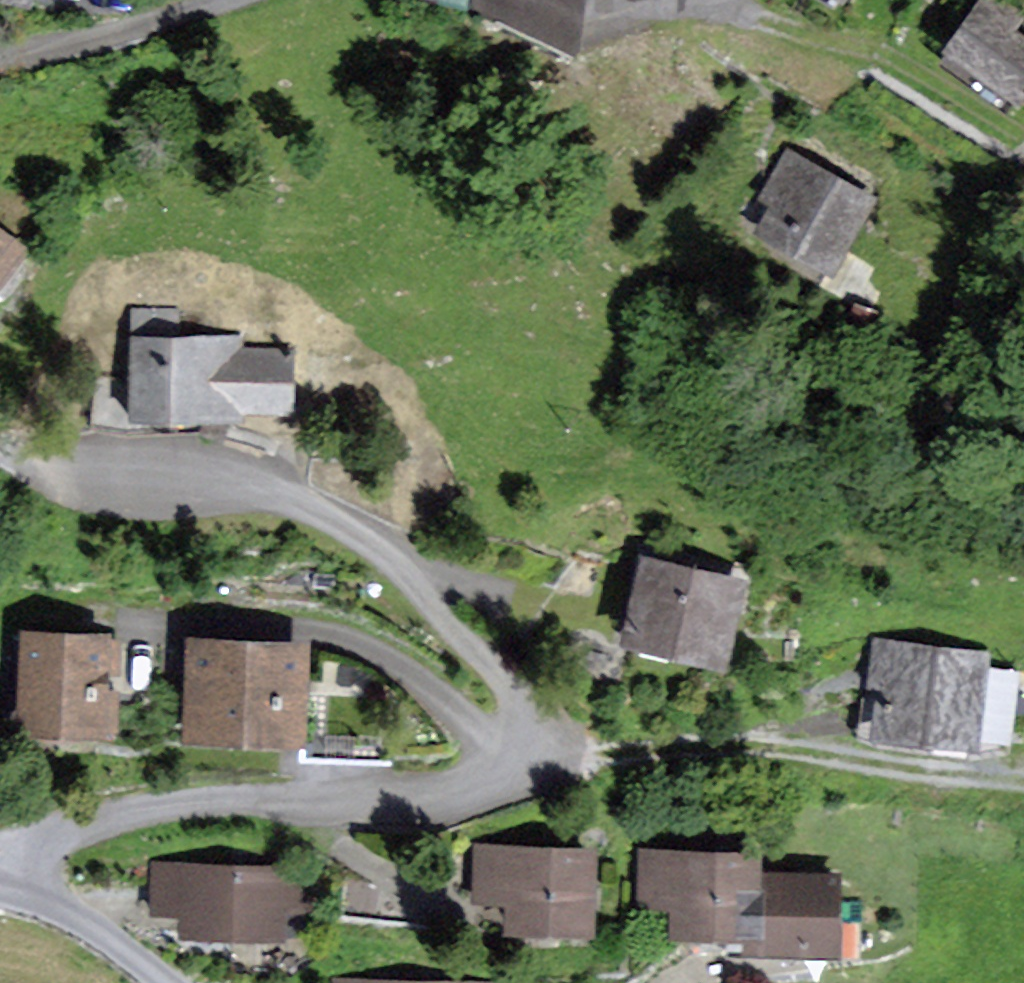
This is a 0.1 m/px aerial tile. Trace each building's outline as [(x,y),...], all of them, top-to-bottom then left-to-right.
[(1018,96),(1023,87),(1023,42),(1008,30),(1020,13),(1003,0),(986,0),(952,47),(1018,96)] [(1006,113),(1018,96),(952,47),(939,64),(1006,113)] [(776,206),(763,229),(831,267),(868,201),(787,155),(770,186),(783,193),(776,206)] [(762,199),(776,206),(783,193),(770,186),(762,199)] [(16,247),(0,235),(0,269),(16,247)] [(133,380),(96,374),(90,429),(129,436),(202,433),(223,439),(229,416),(242,417),(242,408),(291,410),(292,350),(239,350),(239,337),(177,336),(177,310),(136,310),(133,380)] [(720,656),(737,583),(647,563),(631,635),(720,656)] [(113,728),(117,642),(31,639),(27,724),(42,725),(82,726),(113,728)] [(299,650),(197,646),(193,732),(296,736),(299,650)] [(874,680),(886,682),(886,689),(881,727),(970,738),(979,667),(980,659),(879,646),(874,680)] [(969,759),(1009,753),(1020,671),(979,667),(970,738),(881,727),(886,689),(863,696),(857,739),(877,747),(969,759)] [(41,740),(82,741),(82,726),(42,725),(41,740)] [(477,896),(512,897),(512,925),(587,927),(589,853),(478,850),(477,896)] [(749,931),(751,931),(752,876),(753,857),(643,855),(642,903),(678,904),(677,930),(727,931),(749,931)] [(278,932),(279,904),(312,904),(313,872),(154,868),(153,885),(188,886),(187,909),(187,930),(278,932)] [(834,877),(752,876),(751,931),(749,931),(749,947),(832,949),(833,926),(834,877)] [(153,908),(187,909),(188,886),(153,885),(153,908)] [(726,956),(842,959),(843,926),(833,926),(832,949),(749,947),(749,931),(727,931),(726,956)]
